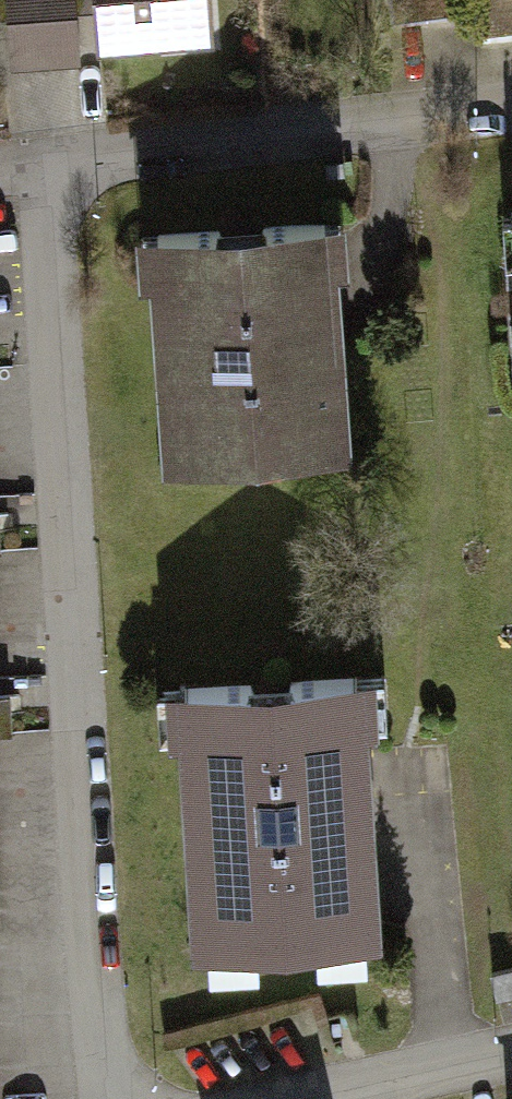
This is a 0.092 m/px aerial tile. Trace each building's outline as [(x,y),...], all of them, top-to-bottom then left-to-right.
[(9,70),(6,0),(0,0),(0,70),(9,70)] [(94,0),(18,0),(19,65),(95,63),(94,0)] [(108,60),(227,55),(225,0),(106,0),(108,60)] [(509,40),(511,40),(511,0),(503,0),(509,40)] [(362,220),(165,237),(187,483),(384,465),(362,220)] [(43,847),(26,469),(0,470),(0,849),(43,847)] [(391,673),(194,692),(220,959),(416,941),(391,673)]
